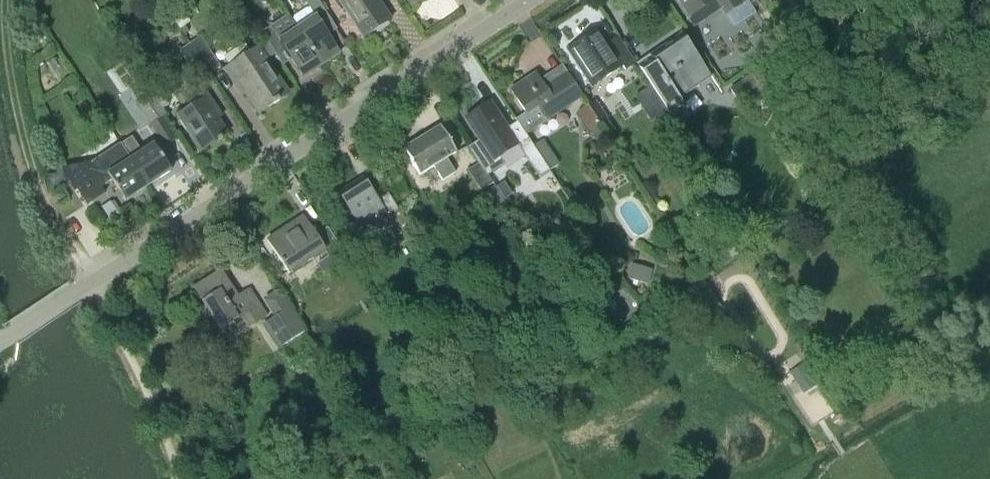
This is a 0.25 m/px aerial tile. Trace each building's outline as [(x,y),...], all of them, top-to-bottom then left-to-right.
[(292,21),(321,66),(340,54),(322,27),(331,22),(316,0),(300,0),(306,10),(294,17),(292,21)] [(391,21),(377,0),(338,0),(364,39),(391,21)] [(693,28),(720,11),(724,16),(748,1),(747,0),(675,0),(693,28)] [(289,16),(271,28),(263,33),(268,42),(277,56),(278,57),(286,52),(303,78),(321,66),(292,21),(289,16)] [(625,71),(635,64),(618,38),(608,44),(599,31),(568,52),(592,89),(623,68),(625,71)] [(679,98),(710,77),(683,36),(637,66),(670,114),(684,105),(679,98)] [(200,37),(189,45),(209,75),(220,68),(200,37)] [(772,40),(765,45),(764,56),(765,58),(766,57),(769,61),(781,53),(772,40)] [(268,42),(257,49),(266,63),(277,56),(268,42)] [(209,75),(189,45),(177,52),(197,82),(209,75)] [(260,113),(287,95),(266,63),(257,49),(226,70),(243,96),(247,93),(260,113)] [(525,114),(515,121),(525,136),(547,122),(583,98),(566,74),(544,89),(535,75),(510,91),(525,114)] [(750,77),(736,86),(742,94),(748,102),(761,93),(756,86),(750,77)] [(150,95),(161,111),(168,106),(158,90),(150,95)] [(161,111),(150,95),(136,104),(151,126),(164,147),(176,140),(162,119),(165,117),(161,111)] [(201,153),(229,135),(217,115),(220,113),(209,96),(178,116),(201,153)] [(595,101),(576,113),(587,131),(606,120),(595,101)] [(549,173),(533,147),(525,136),(515,121),(504,128),(490,105),(465,121),(478,142),(468,149),(479,165),(487,178),(498,170),(493,162),(518,145),(540,179),(549,173)] [(447,160),(456,154),(440,128),(404,150),(420,176),(434,167),(442,181),(455,174),(447,160)] [(132,138),(120,146),(147,189),(171,173),(154,145),(142,153),(132,138)] [(104,146),(108,154),(80,172),(94,192),(111,181),(125,202),(147,189),(120,146),(115,139),(104,146)] [(543,141),(533,147),(549,173),(560,166),(543,141)] [(487,178),(479,165),(468,172),(481,193),(492,186),(487,178)] [(399,237),(410,230),(387,195),(378,201),(364,178),(338,195),(360,231),(385,216),(399,237)] [(504,180),(486,193),(495,206),(513,194),(504,180)] [(61,193),(55,197),(59,203),(65,199),(61,193)] [(323,275),(331,270),(348,260),(328,229),(316,237),(303,217),(267,241),(289,275),(313,260),(323,275)] [(846,219),(838,225),(845,235),(853,229),(846,219)] [(627,282),(648,288),(653,273),(632,267),(627,282)] [(255,324),(267,316),(250,290),(239,298),(225,276),(214,282),(211,278),(193,289),(220,331),(248,313),(255,324)] [(304,333),(277,291),(262,300),(274,319),(261,327),(276,351),(304,333)] [(799,365),(786,374),(792,382),(805,374),(799,365)] [(394,474),(397,478),(414,478),(406,466),(394,474)]
